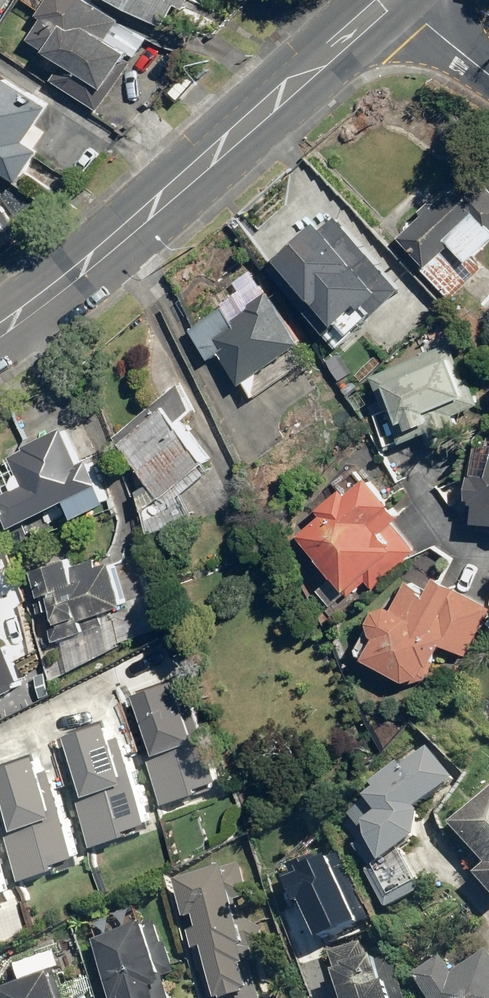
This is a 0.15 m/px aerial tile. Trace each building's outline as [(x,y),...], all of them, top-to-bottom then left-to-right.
[(10,0),(0,0),(0,17),(10,0)] [(43,55),(101,94),(126,57),(133,61),(146,42),(83,0),(48,0),(37,17),(42,20),(26,44),(43,55)] [(159,31),(170,11),(180,17),(190,0),(104,0),(159,31)] [(0,78),(0,170),(17,182),(34,156),(18,146),(44,107),(0,78)] [(465,178),(435,206),(432,202),(420,212),(426,219),(401,241),(426,268),(422,272),(449,302),(483,271),(473,261),(488,247),(488,230),(477,217),(488,206),(488,205),(465,178)] [(313,226),(272,264),(334,331),(374,294),(378,299),(395,284),(334,218),(319,232),(313,226)] [(234,319),(225,306),(188,332),(211,363),(219,358),(248,399),(306,358),(263,298),(234,319)] [(446,345),(427,354),(431,363),(412,372),(407,362),(391,370),(394,378),(371,388),(378,405),(367,410),(384,450),(428,431),(422,418),(457,403),(462,414),(480,407),(468,379),(461,381),(446,345)] [(161,413),(116,446),(156,501),(201,468),(161,413)] [(10,530),(61,505),(69,522),(102,506),(82,465),(77,467),(59,430),(6,456),(18,481),(0,490),(0,511),(10,530)] [(488,441),(486,480),(465,479),(464,507),(472,508),(471,528),(488,529),(488,441)] [(357,474),(291,536),(329,577),(313,592),(327,607),(358,579),(371,593),(414,553),(391,529),(401,520),(357,474)] [(63,563),(28,575),(41,617),(51,614),(55,627),(76,620),(78,625),(122,611),(107,567),(95,571),(91,559),(65,568),(63,563)] [(371,637),(359,664),(413,688),(420,671),(428,674),(440,648),(467,660),(488,611),(431,585),(425,597),(397,585),(387,608),(375,602),(361,633),(371,637)] [(176,686),(132,700),(140,732),(136,733),(156,808),(196,797),(195,791),(203,789),(198,766),(203,765),(198,746),(191,747),(176,686)] [(145,826),(116,737),(106,740),(102,727),(54,743),(89,848),(126,836),(125,833),(145,826)] [(451,785),(424,754),(402,774),(398,769),(346,817),(364,837),(350,849),(372,873),(364,881),(383,914),(424,890),(402,852),(413,845),(415,814),(451,785)] [(45,777),(37,779),(31,760),(0,770),(0,817),(22,884),(57,873),(54,864),(72,858),(45,777)] [(446,831),(483,872),(472,882),(488,900),(488,793),(446,831)] [(240,869),(173,885),(182,925),(190,923),(194,938),(186,939),(190,958),(200,955),(210,997),(242,997),(250,996),(244,975),(247,974),(241,948),(249,946),(243,922),(240,923),(235,903),(248,900),(240,869)] [(89,946),(104,997),(166,997),(161,979),(172,976),(163,944),(160,945),(155,927),(89,946)] [(328,979),(334,997),(400,997),(394,978),(379,982),(373,963),(362,966),(356,944),(326,952),(334,977),(328,979)] [(54,975),(59,973),(53,952),(15,964),(21,983),(0,990),(0,997),(61,997),(54,975)] [(409,979),(420,997),(488,997),(488,956),(486,952),(441,977),(434,965),(409,979)]
